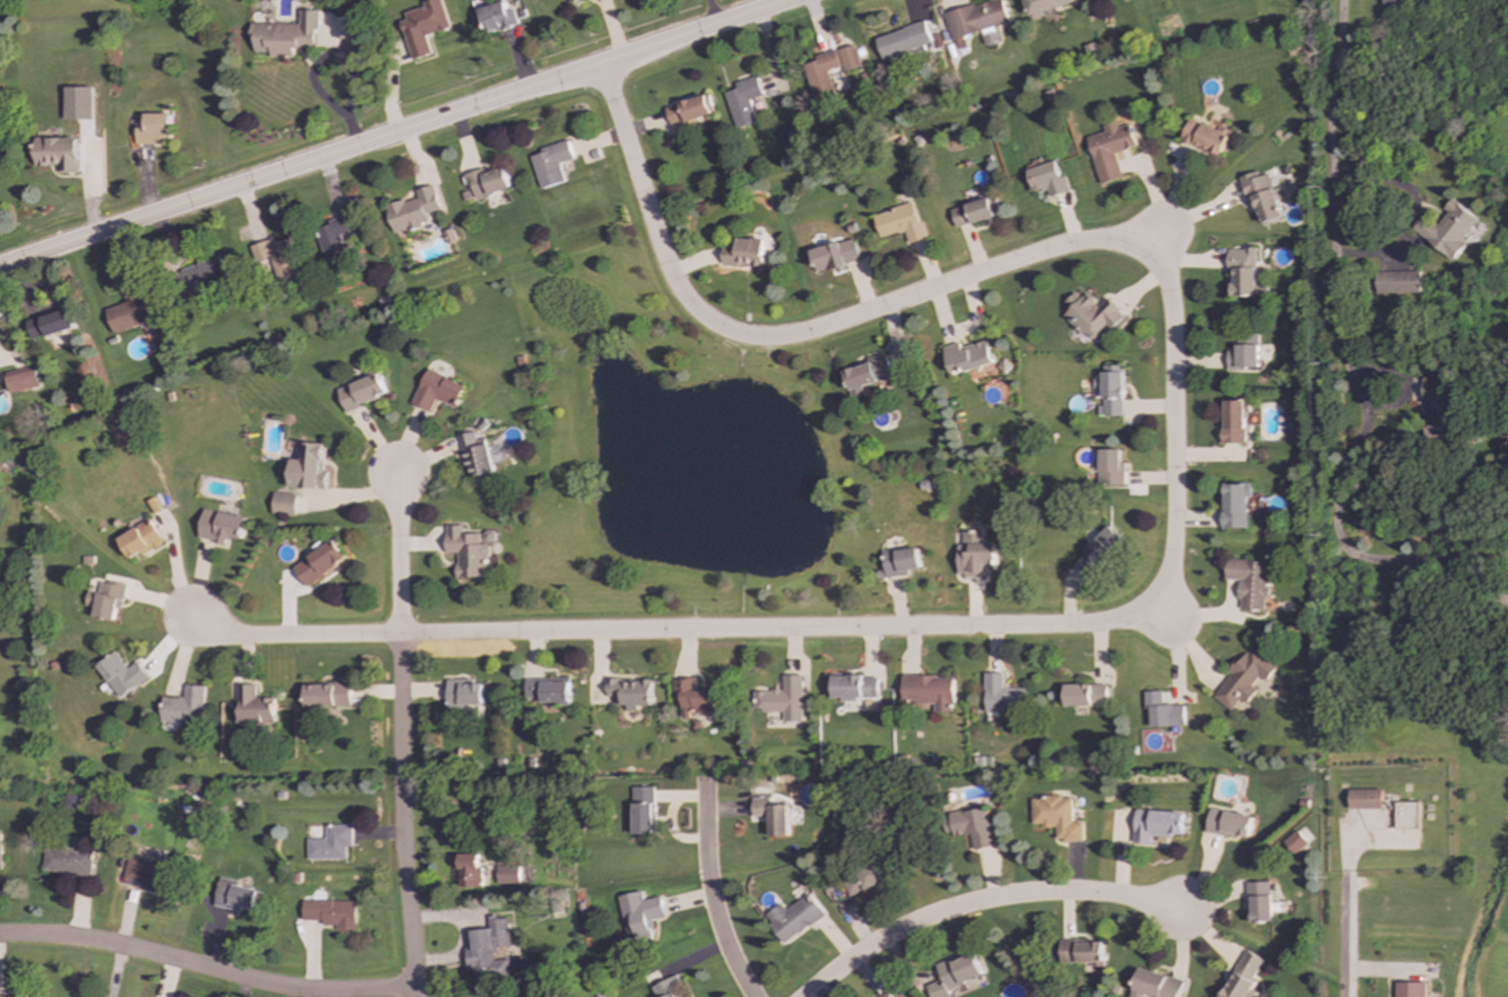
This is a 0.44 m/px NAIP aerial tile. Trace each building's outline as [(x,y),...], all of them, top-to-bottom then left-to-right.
[(441,0),(429,0),(422,2),(424,7),(403,13),(405,20),(400,21),(411,60),(431,55),(425,35),(449,28),(441,0)] [(956,50),(967,47),(964,36),(983,31),(983,32),(1010,24),(1003,0),(992,0),(946,14),(956,50)] [(1073,0),(1025,0),(1031,20),(1045,16),(1043,11),(1074,2),(1073,0)] [(506,10),(504,1),(478,8),(485,33),(517,24),(513,8),(506,10)] [(250,23),(250,35),(254,35),(254,52),(268,52),(268,57),(293,58),(293,48),(316,49),(317,10),(299,10),(299,24),(250,23)] [(357,14),(346,14),(347,39),(358,38),(357,14)] [(882,60),(932,45),(926,22),(876,37),(882,60)] [(803,65),(814,102),(835,96),(828,70),(843,65),(845,72),(860,67),(854,45),(836,50),(814,56),(816,61),(803,65)] [(756,123),(750,99),(762,96),(757,77),(734,82),(736,90),(725,92),(734,129),(756,123)] [(665,107),(671,127),(714,113),(708,94),(665,107)] [(136,121),(136,144),(171,143),(170,114),(144,114),(144,121),(136,121)] [(1179,139),(1219,158),(1230,133),(1218,127),(1216,131),(1189,118),(1179,139)] [(1100,184),(1121,178),(1114,153),(1135,147),(1129,123),(1116,127),(1115,121),(1102,125),(1104,132),(1086,137),(1100,184)] [(78,137),(35,138),(36,166),(59,165),(59,172),(79,171),(78,137)] [(530,156),(540,189),(565,181),(559,163),(573,159),(567,141),(539,149),(540,153),(530,156)] [(1031,193),(1047,189),(1049,197),(1069,191),(1065,176),(1059,178),(1055,162),(1025,169),(1031,193)] [(510,189),(504,165),(465,175),(472,199),(510,189)] [(1284,218),(1278,199),(1284,198),(1281,187),(1273,190),(1267,169),(1239,177),(1244,195),(1252,193),(1261,224),(1284,218)] [(393,233),(429,223),(426,214),(440,210),(433,185),(415,190),(417,197),(386,206),(393,233)] [(950,210),(956,229),(1000,214),(994,195),(950,210)] [(1478,219),(1451,198),(1443,208),(1448,212),(1437,226),(1423,215),(1412,229),(1452,261),(1466,244),(1461,240),(1478,219)] [(880,238),(904,231),(908,243),(925,239),(914,202),(873,214),(880,238)] [(326,221),(328,225),(315,229),(325,264),(347,258),(340,235),(354,231),(349,214),(326,221)] [(763,240),(735,238),(735,247),(721,247),(721,264),(762,266),(763,240)] [(251,245),(255,261),(271,257),(278,281),(299,276),(289,239),(273,243),(272,240),(251,245)] [(815,272),(859,261),(854,239),(810,249),(815,272)] [(1268,297),(1268,281),(1256,281),(1257,249),(1229,248),(1228,267),(1233,267),(1233,296),(1268,297)] [(180,269),(187,293),(228,281),(221,257),(180,269)] [(1376,293),(1420,292),(1419,271),(1376,272),(1376,293)] [(1065,315),(1090,342),(1107,325),(1111,329),(1125,316),(1108,298),(1099,306),(1086,293),(1081,298),(1076,292),(1064,303),(1070,310),(1065,315)] [(158,320),(151,295),(106,307),(113,333),(158,320)] [(75,328),(69,308),(26,320),(32,340),(75,328)] [(1228,369),(1259,368),(1258,334),(1237,335),(1237,350),(1227,350),(1228,369)] [(943,347),(952,376),(994,363),(986,340),(961,348),(959,342),(943,347)] [(843,371),(851,398),(864,395),(861,387),(892,378),(884,353),(866,359),(867,363),(843,371)] [(1103,416),(1124,416),(1124,365),(1102,365),(1103,416)] [(40,388),(37,367),(6,371),(8,392),(40,388)] [(465,385),(426,369),(410,404),(429,413),(435,399),(455,408),(465,385)] [(336,390),(345,411),(387,395),(378,373),(336,390)] [(1445,377),(1422,377),(1422,402),(1427,402),(1427,437),(1456,437),(1456,400),(1445,400),(1445,377)] [(1223,401),(1224,443),(1246,443),(1245,412),(1249,412),(1249,400),(1223,401)] [(486,438),(475,440),(474,432),(459,435),(464,466),(471,465),(473,476),(492,473),(486,438)] [(325,489),(326,471),(323,471),(324,443),(301,442),(301,459),(290,459),(289,487),(325,489)] [(1125,485),(1126,462),(1121,461),(1121,450),(1100,450),(1099,485),(1125,485)] [(1223,484),(1223,528),(1246,529),(1246,497),(1250,497),(1250,484),(1223,484)] [(295,515),(296,494),(272,493),(272,515),(295,515)] [(197,539),(223,544),(225,538),(241,541),(246,517),(203,509),(197,539)] [(163,541),(149,518),(117,539),(131,561),(163,541)] [(456,578),(489,578),(489,530),(482,530),(482,534),(462,534),(462,525),(445,525),(445,553),(456,553),(456,578)] [(1092,577),(1126,541),(1110,525),(1075,562),(1092,577)] [(963,532),(963,545),(958,545),(959,576),(997,576),(997,543),(983,544),(983,532),(963,532)] [(346,560),(334,540),(292,566),(303,586),(346,560)] [(886,578),(910,575),(909,571),(921,569),(917,547),(882,552),(886,578)] [(1267,562),(1226,560),(1225,579),(1240,580),(1239,609),(1264,610),(1265,597),(1269,598),(1270,587),(1266,587),(1267,562)] [(121,609),(126,585),(100,580),(98,593),(87,591),(84,606),(94,608),(93,616),(114,621),(116,608),(121,609)] [(1212,697),(1232,711),(1240,699),(1247,704),(1258,690),(1252,686),(1259,676),(1266,681),(1278,666),(1251,645),(1212,697)] [(148,677),(136,662),(127,669),(114,651),(95,666),(119,698),(148,677)] [(986,712),(1028,711),(1028,688),(1004,689),(1003,673),(985,673),(986,712)] [(802,675),(782,676),(783,690),(753,691),(754,712),(783,711),(784,722),(803,722),(802,675)] [(879,697),(878,675),(832,677),(833,701),(857,700),(857,698),(879,697)] [(954,676),(903,676),(903,704),(935,704),(935,713),(954,712),(954,676)] [(525,698),(536,698),(536,703),(570,703),(569,678),(525,679),(525,698)] [(682,716),(715,715),(714,690),(694,691),(694,678),(674,679),(674,695),(681,695),(682,716)] [(482,684),(470,684),(469,679),(446,680),(447,713),(462,712),(462,705),(483,705),(482,684)] [(651,679),(606,680),(607,698),(616,698),(616,705),(626,705),(626,711),(637,710),(637,706),(652,706),(651,679)] [(304,683),(304,707),(350,707),(350,683),(304,683)] [(1065,706),(1108,706),(1108,684),(1065,685),(1065,706)] [(202,725),(204,686),(184,685),(183,698),(161,697),(160,723),(202,725)] [(274,724),(274,698),(255,697),(255,685),(238,685),(237,724),(274,724)] [(1150,727),(1185,726),(1184,705),(1162,705),(1162,691),(1145,692),(1145,711),(1150,711),(1150,727)] [(1347,808),(1381,809),(1382,790),(1348,789),(1347,808)] [(79,795),(64,794),(63,808),(78,809),(79,795)] [(1082,840),(1082,821),(1071,822),(1071,797),(1030,798),(1031,824),(1041,824),(1041,828),(1055,828),(1055,841),(1082,840)] [(789,835),(788,805),(769,806),(769,798),(751,798),(752,816),(769,816),(769,836),(789,835)] [(967,852),(994,847),(986,805),(947,812),(952,838),(964,835),(967,852)] [(1205,833),(1248,839),(1251,815),(1208,809),(1205,833)] [(1150,844),(1150,837),(1170,837),(1171,834),(1182,834),(1183,811),(1134,810),(1133,844),(1150,844)] [(306,859),(345,859),(345,847),(352,847),(351,824),(324,825),(325,838),(306,839),(306,859)] [(1292,857),(1308,844),(1296,830),(1281,842),(1292,857)] [(42,873),(90,875),(91,852),(43,850),(42,873)] [(480,855),(460,854),(459,887),(483,887),(483,867),(479,867),(480,855)] [(170,865),(128,856),(123,881),(165,889),(170,865)] [(849,897),(891,878),(882,858),(841,876),(849,897)] [(498,884),(520,884),(520,865),(498,865),(498,884)] [(1247,882),(1248,922),(1271,922),(1270,882),(1247,882)] [(617,896),(625,935),(634,933),(636,941),(656,937),(652,920),(665,917),(660,896),(643,900),(641,891),(617,896)] [(785,910),(781,903),(764,915),(784,944),(808,927),(811,930),(826,919),(808,894),(785,910)] [(301,920),(320,921),(319,925),(336,925),(336,930),(356,930),(356,901),(302,900),(301,920)] [(510,946),(508,918),(488,920),(489,929),(465,931),(469,970),(472,970),(474,983),(511,979),(509,959),(496,961),(495,948),(510,946)] [(1059,963),(1102,962),(1102,940),(1059,940),(1059,963)] [(970,949),(918,971),(929,996),(947,996),(953,994),(951,989),(981,976),(970,949)] [(1247,951),(1225,991),(1223,991),(1220,996),(1246,996),(1255,981),(1252,980),(1263,960),(1247,951)] [(1137,968),(1130,996),(1178,996),(1182,979),(1137,968)] [(674,988),(680,985),(675,974),(648,989),(653,996),(679,996),(674,988)] [(1395,982),(1394,996),(1425,996),(1425,983),(1395,982)]
